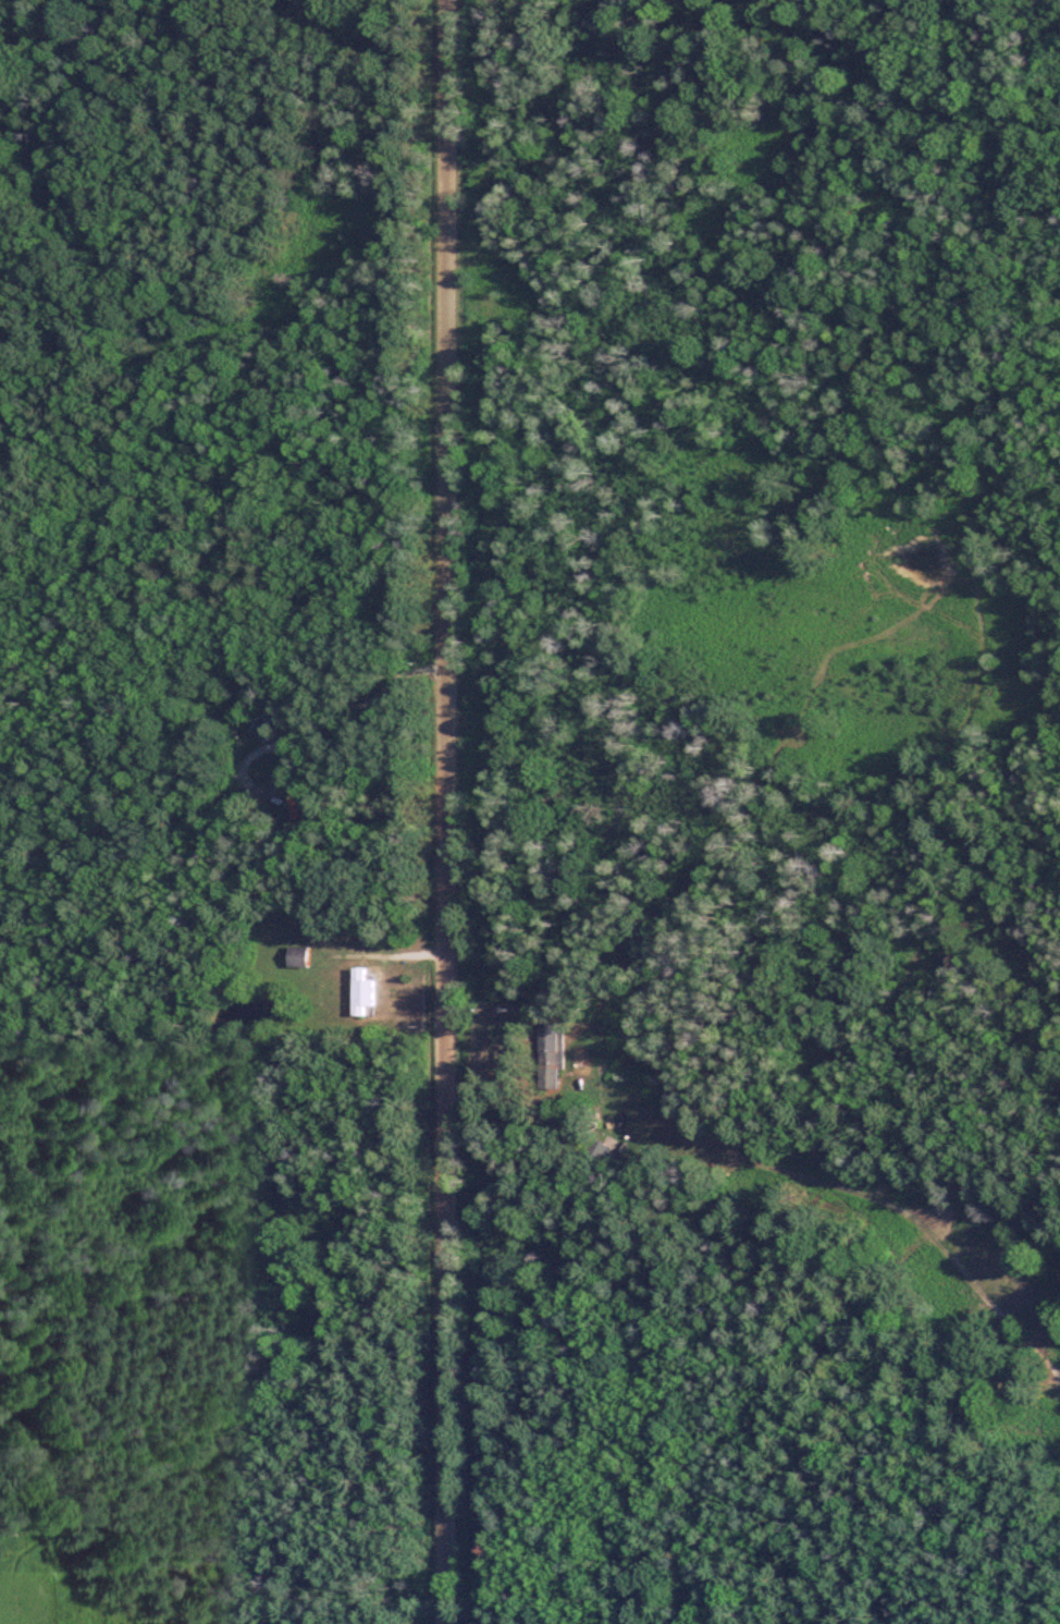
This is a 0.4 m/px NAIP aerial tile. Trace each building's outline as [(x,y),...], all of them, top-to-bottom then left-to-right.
[(314,965),(313,946),(296,946),(296,965),(314,965)] [(382,1005),(382,977),(374,977),(374,966),(359,966),(359,1015),(375,1015),(375,1005),(382,1005)] [(568,1088),(569,1021),(547,1021),(546,1088),(568,1088)] [(609,1163),(618,1146),(598,1135),(589,1152),(609,1163)]
